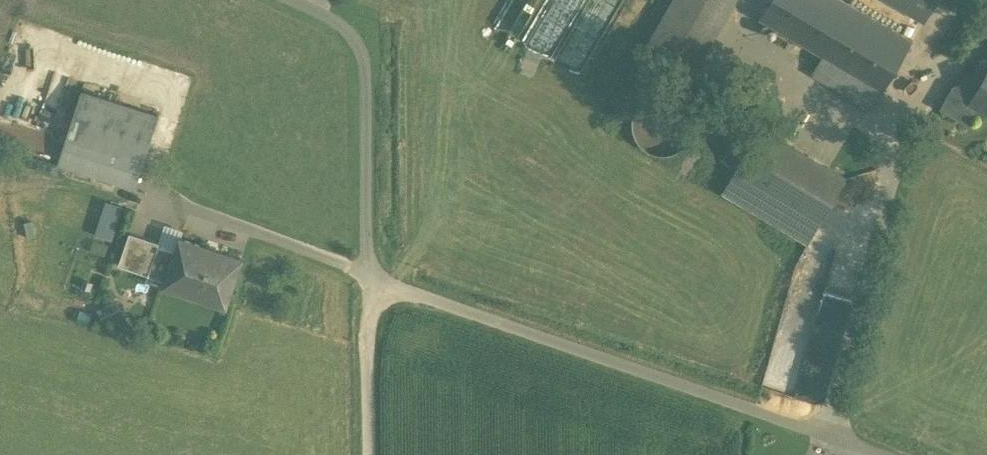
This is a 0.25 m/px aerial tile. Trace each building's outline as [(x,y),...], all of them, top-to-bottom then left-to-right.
[(647,44),(692,70),(733,0),(673,0),(647,44)] [(847,0),(769,0),(759,17),(822,54),(812,72),(871,106),(881,89),(882,89),(912,38),(847,0)] [(923,18),(926,14),(934,0),(892,0),(923,18)] [(975,93),(971,100),(972,101),(986,110),(986,72),(975,93)] [(953,85),(941,107),(962,119),(972,101),(971,100),(975,93),(958,84),(953,85)] [(160,113),(82,89),(59,164),(137,188),(160,113)] [(662,93),(655,94),(649,96),(645,99),(640,102),(637,106),(635,109),(633,113),(632,117),(632,119),(631,122),(631,126),(632,130),(633,134),(634,137),(636,142),(639,146),(642,148),(645,150),(647,152),(650,153),(654,155),(659,156),(664,156),(670,155),(674,154),(679,152),(681,150),(684,148),(687,145),(690,141),(692,136),(693,134),(694,130),(694,128),(694,124),(694,121),(694,118),(693,115),(692,112),(689,107),(686,103),(683,100),(680,98),(677,96),(672,94),(667,93),(662,93)] [(844,179),(759,129),(721,192),(806,243),(844,179)] [(243,255),(181,236),(177,248),(157,242),(158,240),(130,231),(120,265),(169,281),(170,278),(206,289),(204,295),(228,302),(243,255)] [(89,262),(85,288),(96,289),(100,264),(89,262)]
